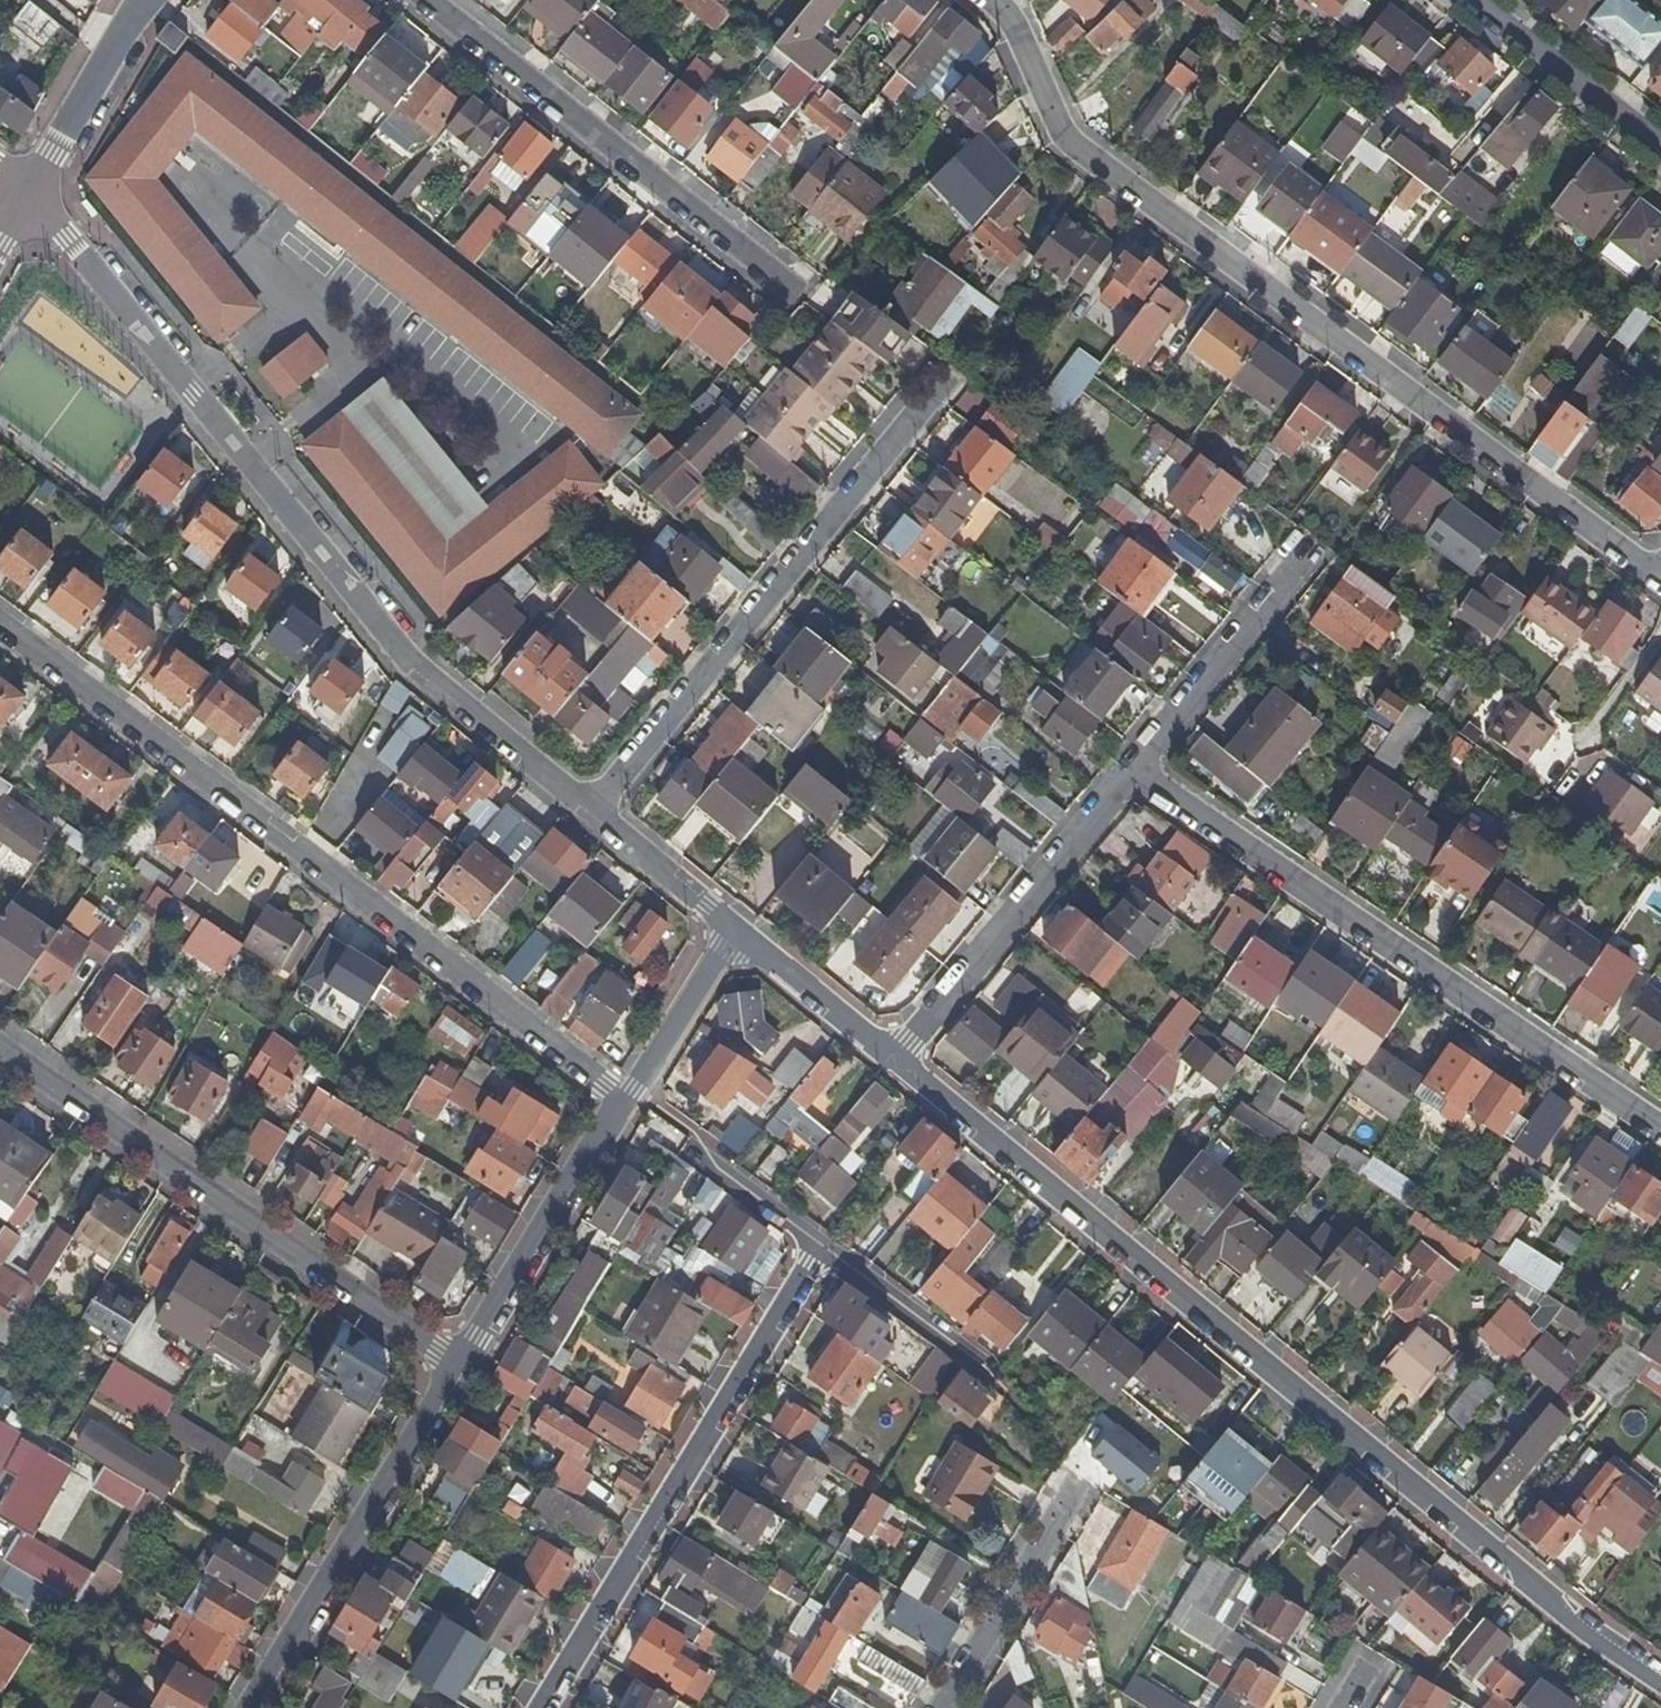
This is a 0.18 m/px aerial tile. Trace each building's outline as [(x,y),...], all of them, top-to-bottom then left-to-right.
[(42,48),(60,26),(28,0),(10,23),(42,48)] [(232,4),(263,29),(299,59),(315,39),(324,27),(345,0),(227,0),(232,4)] [(342,41),(366,60),(383,38),(387,34),(363,15),(366,10),(353,0),(345,0),(324,27),(342,41)] [(537,17),(567,41),(589,14),(601,0),(529,0),(528,2),(541,11),(537,17)] [(717,31),(731,14),(714,0),(679,0),(717,31)] [(774,49),(794,64),(818,83),(836,61),(815,45),(822,36),(814,30),(838,0),(813,0),(774,49)] [(877,10),(887,18),(910,37),(938,2),(935,0),(885,0),(877,10)] [(1047,39),(1049,45),(1063,56),(1103,17),(1087,0),(1086,0),(1047,39)] [(1089,35),(1104,51),(1122,33),(1127,37),(1155,9),(1146,0),(1126,0),(1089,35)] [(1209,19),(1219,6),(1211,0),(1183,0),(1209,19)] [(1352,31),(1371,7),(1363,0),(1311,0),(1352,31)] [(1573,29),(1599,0),(1541,0),(1573,29)] [(1584,19),(1634,61),(1655,35),(1625,10),(1632,0),(1601,0),(1584,19)] [(524,7),(537,17),(541,11),(528,2),(524,7)] [(238,61),(263,29),(232,4),(207,36),(238,61)] [(1234,40),(1245,26),(1219,6),(1209,19),(1208,20),(1234,40)] [(1413,62),(1425,72),(1443,53),(1446,50),(1390,6),(1361,43),(1402,76),(1413,62)] [(887,18),(877,10),(870,20),(879,27),(887,18)] [(979,35),(948,10),(916,51),(897,74),(903,78),(913,65),(920,71),(946,38),(965,53),(979,35)] [(561,49),(605,83),(633,48),(589,14),(567,41),(561,49)] [(173,55),(188,37),(169,23),(155,41),(173,55)] [(333,54),(342,41),(324,27),(315,39),(333,54)] [(355,74),(397,107),(422,75),(425,71),(383,38),(366,60),(355,74)] [(884,63),(897,74),(916,51),(902,40),(884,63)] [(1447,57),(1443,53),(1425,72),(1421,76),(1432,86),(1444,73),(1473,97),(1495,72),(1481,60),(1475,55),(1460,43),(1447,57)] [(670,77),(634,47),(633,48),(605,83),(605,84),(641,113),(670,77)] [(1202,57),(1188,47),(1177,62),(1178,62),(1191,72),(1202,57)] [(605,455),(622,433),(635,415),(184,59),(87,181),(217,342),(256,311),(152,181),(193,130),(605,455)] [(714,73),(695,59),(663,99),(665,101),(651,120),(686,148),(701,128),(699,126),(700,125),(697,123),(708,109),(694,97),(714,73)] [(1158,127),(1163,120),(1196,75),(1191,72),(1178,62),(1165,81),(1169,84),(1136,129),(1149,139),(1158,127)] [(772,92),(796,111),(810,94),(818,83),(794,64),(772,92)] [(943,102),(963,76),(950,67),(930,93),(943,102)] [(243,82),(267,100),(276,88),(277,87),(253,69),(243,82)] [(1651,87),(1660,95),(1660,74),(1651,87)] [(20,134),(43,95),(17,75),(3,94),(0,92),(0,120),(20,134)] [(459,104),(422,75),(397,107),(434,136),(459,104)] [(898,107),(913,90),(896,76),(881,93),(898,107)] [(947,106),(980,132),(999,114),(988,104),(993,97),(968,78),(947,106)] [(793,194),(811,209),(846,165),(875,129),(862,119),(853,112),(818,83),(810,94),(816,99),(804,115),(843,146),(835,156),(828,150),(793,194)] [(286,96),(276,88),(267,100),(277,108),(286,96)] [(1391,113),(1443,152),(1457,135),(1404,95),(1391,113)] [(1515,125),(1490,155),(1510,170),(1558,110),(1539,95),(1532,104),(1525,98),(1508,120),(1515,125)] [(508,127),(472,98),(446,129),(483,159),(508,127)] [(1356,127),(1363,116),(1347,104),(1339,114),(1356,127)] [(803,123),(793,115),(773,140),(786,150),(800,132),(798,129),(803,123)] [(1163,120),(1158,127),(1164,131),(1168,124),(1163,120)] [(1401,139),(1377,121),(1374,125),(1364,138),(1385,154),(1415,177),(1441,197),(1455,179),(1435,164),(1402,138),(1401,139)] [(709,158),(738,181),(766,146),(737,123),(709,158)] [(1280,156),(1236,123),(1204,166),(1223,181),(1220,185),(1245,204),(1280,156)] [(497,158),(493,155),(478,174),(490,182),(504,164),(523,179),(550,146),(523,125),(497,158)] [(824,149),(808,133),(786,155),(802,171),(824,149)] [(1385,154),(1364,138),(1353,152),(1374,168),(1385,154)] [(988,151),(975,139),(964,150),(938,175),(985,216),(992,208),(1001,198),(989,186),(1016,156),(998,140),(988,151)] [(781,156),(768,146),(740,181),(752,191),(781,156)] [(379,169),(359,154),(350,166),(368,182),(379,169)] [(1331,179),(1370,214),(1403,179),(1385,163),(1372,177),(1351,157),(1331,179)] [(1629,190),(1589,160),(1554,206),(1594,236),(1629,190)] [(809,211),(829,227),(836,218),(854,232),(883,195),(846,165),(811,209),(809,211)] [(1217,190),(1220,185),(1223,181),(1204,166),(1197,176),(1217,190)] [(1260,207),(1293,233),(1323,193),(1290,168),(1260,207)] [(1501,202),(1461,172),(1455,179),(1441,197),(1467,216),(1482,228),(1501,202)] [(549,256),(586,208),(590,204),(565,184),(563,186),(546,173),(507,222),(521,232),(518,236),(546,259),(549,256)] [(412,185),(406,180),(390,199),(397,204),(412,185)] [(1425,191),(1412,181),(1400,197),(1413,207),(1425,191)] [(1031,199),(1014,183),(1001,198),(992,208),(1011,221),(1031,199)] [(1315,243),(1347,268),(1371,236),(1374,232),(1323,193),(1293,233),(1291,235),(1310,249),(1315,243)] [(1641,198),(1609,240),(1650,270),(1660,255),(1660,213),(1641,198)] [(487,207),(453,249),(473,265),(506,223),(487,207)] [(612,261),(628,242),(612,228),(608,233),(600,227),(604,222),(586,208),(549,256),(590,288),(612,261)] [(999,277),(983,296),(998,307),(1034,258),(1003,230),(1011,221),(992,208),(985,216),(978,224),(982,228),(975,236),(986,245),(996,254),(989,263),(986,265),(999,277)] [(1118,245),(1102,232),(1098,238),(1079,224),(1067,214),(1035,257),(1067,282),(1073,273),(1089,285),(1118,245)] [(836,218),(829,227),(847,241),(854,232),(836,218)] [(1084,218),(1079,224),(1098,238),(1102,232),(1084,218)] [(608,233),(612,228),(604,222),(600,227),(608,233)] [(675,268),(678,263),(638,230),(628,242),(612,261),(653,294),(675,268)] [(1367,285),(1396,308),(1401,302),(1415,283),(1418,279),(1422,274),(1396,255),(1387,248),(1371,236),(1347,268),(1342,274),(1363,289),(1367,285)] [(973,245),(966,238),(955,251),(948,259),(955,265),(973,245)] [(942,239),(927,256),(932,259),(941,266),(948,259),(955,251),(942,239)] [(979,253),(989,263),(996,254),(986,245),(979,253)] [(1114,281),(1115,281),(1107,292),(1123,304),(1131,292),(1144,302),(1166,272),(1149,260),(1142,268),(1125,256),(1116,270),(1120,273),(1114,281)] [(904,284),(882,313),(910,333),(913,335),(921,324),(949,344),(975,307),(995,320),(1002,310),(998,307),(983,296),(941,266),(932,259),(910,288),(904,284)] [(645,305),(686,337),(701,319),(716,301),(675,268),(653,294),(645,305)] [(1458,309),(1418,279),(1415,283),(1401,302),(1402,303),(1387,322),(1429,353),(1444,333),(1442,331),(1458,309)] [(552,280),(529,309),(556,331),(568,315),(576,305),(579,301),(552,280)] [(1171,322),(1187,300),(1167,286),(1121,349),(1147,368),(1161,349),(1158,347),(1174,324),(1171,322)] [(854,292),(830,323),(877,356),(887,363),(910,333),(882,313),(854,292)] [(595,294),(581,309),(588,316),(603,331),(618,315),(595,294)] [(1171,322),(1174,324),(1178,327),(1194,306),(1187,300),(1171,322)] [(686,337),(728,366),(759,335),(716,301),(701,319),(686,337)] [(1042,401),(1064,418),(1094,376),(1133,324),(1104,303),(1073,345),(1079,350),(1042,401)] [(568,315),(579,325),(588,316),(581,309),(576,305),(568,315)] [(1634,308),(1613,341),(1629,351),(1649,317),(1634,308)] [(1499,327),(1476,310),(1462,328),(1486,345),(1499,327)] [(1262,344),(1217,311),(1191,347),(1235,380),(1262,344)] [(588,316),(579,325),(595,340),(603,331),(588,316)] [(810,347),(789,373),(831,406),(836,409),(856,384),(877,356),(830,323),(810,347)] [(1514,366),(1486,345),(1462,328),(1438,359),(1490,397),(1514,366)] [(1303,374),(1262,344),(1235,380),(1275,410),(1303,374)] [(262,368),(286,398),(312,378),(288,348),(262,368)] [(1589,408),(1620,367),(1603,354),(1566,403),(1583,415),(1590,420),(1598,427),(1606,433),(1641,460),(1647,452),(1605,419),(1599,415),(1589,408)] [(763,396),(742,423),(743,424),(763,439),(793,464),(804,451),(798,446),(809,432),(831,406),(789,373),(785,369),(763,396)] [(1556,385),(1542,374),(1532,387),(1546,399),(1556,385)] [(1314,441),(1328,423),(1344,434),(1359,414),(1317,382),(1288,421),(1314,441)] [(699,432),(678,454),(697,472),(743,424),(742,423),(704,392),(695,400),(691,404),(709,422),(699,432)] [(999,397),(976,427),(977,428),(1002,446),(1016,428),(1025,416),(1003,400),(999,397)] [(1564,454),(1585,426),(1590,420),(1583,415),(1566,403),(1540,437),(1564,454)] [(699,432),(679,414),(670,422),(657,434),(678,454),(699,432)] [(302,448),(438,615),(599,483),(567,444),(445,544),(341,416),(302,448)] [(1025,416),(1016,428),(1043,449),(1052,436),(1052,435),(1025,416)] [(1590,420),(1585,426),(1595,432),(1598,427),(1590,420)] [(1598,427),(1595,432),(1592,437),(1587,433),(1567,460),(1579,469),(1606,433),(1598,427)] [(977,428),(944,469),(980,496),(981,497),(1014,454),(1002,446),(977,428)] [(1382,444),(1361,428),(1333,467),(1366,491),(1390,459),(1378,450),(1382,444)] [(622,433),(605,455),(621,467),(642,448),(622,433)] [(671,515),(704,478),(697,472),(678,454),(657,434),(645,445),(665,464),(641,491),(671,515)] [(1194,469),(1204,455),(1188,444),(1179,438),(1170,452),(1194,469)] [(806,502),(819,485),(793,464),(763,439),(750,456),(806,502)] [(1378,450),(1390,459),(1394,453),(1382,444),(1378,450)] [(192,472),(162,450),(136,484),(167,507),(192,472)] [(1279,463),(1263,451),(1240,482),(1244,485),(1256,493),(1279,463)] [(1647,452),(1641,460),(1653,469),(1656,466),(1660,461),(1647,452)] [(1204,455),(1194,469),(1171,501),(1212,530),(1244,485),(1240,482),(1204,455)] [(1386,507),(1388,509),(1420,532),(1423,535),(1452,495),(1415,468),(1386,507)] [(943,469),(912,510),(948,537),(949,538),(980,496),(944,469),(943,469)] [(1651,527),(1660,515),(1660,481),(1648,470),(1639,482),(1634,478),(1616,499),(1651,527)] [(710,491),(772,555),(785,538),(721,483),(716,488),(714,487),(710,491)] [(1148,510),(1117,486),(1102,506),(1130,528),(1138,518),(1140,521),(1148,510)] [(1475,578),(1504,535),(1452,495),(1423,535),(1475,578)] [(182,535),(189,540),(211,557),(236,527),(206,504),(182,535)] [(916,578),(948,537),(912,510),(911,509),(880,550),(916,578)] [(1156,533),(1166,518),(1154,509),(1144,524),(1156,533)] [(1408,548),(1420,532),(1388,509),(1377,524),(1408,548)] [(1166,518),(1156,533),(1169,542),(1179,528),(1166,518)] [(1045,548),(1015,522),(985,558),(1016,584),(1027,569),(1032,573),(1037,567),(1032,564),(1045,548)] [(1044,525),(1035,537),(1056,552),(1058,550),(1066,540),(1044,525)] [(668,528),(640,562),(657,576),(684,542),(668,528)] [(1179,528),(1169,542),(1183,553),(1183,555),(1204,571),(1226,587),(1231,591),(1243,574),(1179,528)] [(21,530),(0,558),(0,569),(25,589),(52,554),(21,530)] [(202,569),(211,557),(189,540),(180,552),(202,569)] [(1141,612),(1173,571),(1132,540),(1101,582),(1125,600),(1141,612)] [(684,542),(657,576),(672,588),(699,554),(684,542)] [(517,562),(563,601),(578,584),(533,547),(517,562)] [(699,554),(672,588),(684,599),(690,603),(716,572),(741,592),(750,581),(721,557),(715,564),(701,552),(699,554)] [(1345,579),(1355,565),(1339,553),(1327,567),(1345,579)] [(277,578),(247,556),(224,587),(254,609),(277,578)] [(618,588),(604,604),(628,624),(649,642),(684,599),(672,588),(657,576),(640,562),(639,562),(618,588)] [(1355,565),(1345,579),(1313,625),(1340,644),(1352,628),(1365,636),(1396,594),(1388,589),(1355,565)] [(104,593),(74,569),(47,605),(78,628),(104,593)] [(1222,592),(1226,587),(1204,571),(1200,576),(1222,592)] [(856,572),(842,588),(878,617),(891,600),(856,572)] [(1597,611),(1549,576),(1530,602),(1523,611),(1571,648),(1597,611)] [(1503,627),(1509,631),(1523,611),(1530,602),(1493,577),(1480,595),(1475,592),(1460,615),(1495,638),(1503,627)] [(607,579),(593,596),(604,604),(618,588),(607,579)] [(559,606),(608,647),(628,624),(604,604),(593,596),(578,584),(563,601),(559,606)] [(492,585),(447,626),(461,642),(465,639),(473,647),(469,650),(484,667),(520,626),(504,610),(510,605),(492,585)] [(1125,600),(1090,644),(1097,650),(1133,676),(1138,680),(1173,636),(1141,612),(1125,600)] [(1583,640),(1629,671),(1641,653),(1632,646),(1645,626),(1609,601),(1583,640)] [(958,636),(937,662),(940,665),(954,675),(968,658),(988,634),(970,620),(953,606),(940,622),(958,636)] [(981,607),(970,620),(988,634),(999,621),(981,607)] [(320,631),(290,608),(265,640),(295,662),(320,631)] [(813,609),(801,624),(806,628),(827,645),(840,630),(813,609)] [(153,636),(123,613),(99,644),(130,667),(153,636)] [(585,676),(554,715),(586,742),(601,724),(589,714),(594,708),(586,701),(591,695),(600,701),(601,702),(649,642),(628,624),(608,647),(585,676)] [(806,628),(774,668),(783,676),(817,703),(850,662),(827,645),(806,628)] [(930,677),(940,665),(937,662),(893,629),(878,648),(891,658),(879,673),(912,700),(930,677)] [(996,687),(1019,658),(999,643),(988,634),(968,658),(954,675),(988,701),(997,689),(996,687)] [(553,651),(534,635),(503,673),(554,715),(585,676),(565,660),(568,657),(556,647),(553,651)] [(205,674),(164,644),(140,675),(181,706),(205,674)] [(1097,650),(1064,693),(1068,696),(1100,720),(1133,676),(1097,650)] [(362,683),(331,660),(308,691),(338,714),(362,683)] [(1634,697),(1660,718),(1660,660),(1634,697)] [(940,665),(930,677),(943,688),(954,675),(940,665)] [(977,740),(1001,711),(988,701),(954,675),(943,688),(930,704),(977,740)] [(1447,688),(1460,697),(1470,684),(1457,675),(1447,688)] [(783,676),(749,717),(759,725),(791,751),(825,710),(817,703),(783,676)] [(0,680),(0,725),(22,697),(0,680)] [(257,714),(216,682),(192,713),(233,745),(257,714)] [(391,684),(380,708),(397,716),(408,692),(391,684)] [(1375,709),(1396,723),(1408,704),(1403,700),(1388,690),(1375,709)] [(712,733),(736,753),(748,739),(759,725),(749,717),(718,691),(706,705),(723,719),(712,733)] [(1279,692),(1228,753),(1266,783),(1267,785),(1318,724),(1279,692)] [(1538,698),(1530,692),(1522,703),(1545,720),(1553,708),(1538,698)] [(1408,694),(1403,700),(1408,704),(1413,697),(1408,694)] [(594,708),(600,701),(591,695),(586,701),(594,708)] [(1050,720),(1060,707),(1046,696),(1036,709),(1050,720)] [(1060,707),(1050,720),(1042,730),(1074,754),(1100,720),(1068,696),(1060,707)] [(1332,817),(1377,847),(1386,834),(1406,805),(1410,799),(1384,781),(1432,711),(1413,697),(1408,704),(1396,723),(1391,729),(1376,751),(1332,817)] [(1545,720),(1522,703),(1514,698),(1489,734),(1527,762),(1543,739),(1547,742),(1557,728),(1545,720)] [(410,717),(417,722),(421,718),(408,707),(393,729),(397,732),(410,717)] [(941,719),(928,707),(919,717),(933,728),(941,719)] [(1375,709),(1371,714),(1377,718),(1391,729),(1396,723),(1375,709)] [(1638,761),(1660,728),(1660,721),(1651,714),(1625,752),(1638,761)] [(397,732),(376,759),(394,774),(398,769),(402,771),(406,766),(420,750),(415,746),(427,731),(417,722),(410,717),(397,732)] [(932,751),(937,745),(944,737),(933,728),(919,717),(908,731),(932,751)] [(1361,741),(1376,751),(1391,729),(1377,718),(1361,741)] [(47,764),(76,786),(99,755),(71,733),(47,764)] [(1250,803),(1266,783),(1228,753),(1203,733),(1187,752),(1250,803)] [(1445,755),(1462,764),(1472,746),(1455,736),(1445,755)] [(944,737),(937,745),(958,762),(965,753),(944,737)] [(694,804),(740,842),(759,819),(775,799),(746,776),(765,753),(748,739),(736,753),(713,781),(694,804)] [(326,766),(296,742),(273,774),(303,798),(326,766)] [(402,771),(400,774),(438,805),(459,780),(449,771),(450,769),(422,746),(420,750),(406,766),(402,771)] [(129,777),(99,755),(76,786),(105,809),(129,777)] [(671,782),(689,760),(683,756),(665,778),(671,782)] [(655,801),(680,821),(694,804),(713,781),(689,760),(655,801)] [(944,783),(932,797),(943,806),(958,818),(963,822),(994,785),(976,770),(974,773),(961,762),(951,774),(944,783)] [(784,788),(832,825),(851,801),(806,763),(784,788)] [(443,838),(463,854),(499,811),(483,798),(494,784),(471,766),(459,780),(438,805),(417,831),(408,843),(395,858),(375,883),(386,891),(393,882),(401,888),(443,838)] [(944,783),(951,774),(943,767),(936,776),(944,783)] [(1653,799),(1611,768),(1586,802),(1588,804),(1578,818),(1593,829),(1618,847),(1653,799)] [(12,787),(0,779),(0,842),(30,863),(46,841),(38,836),(45,825),(5,797),(12,787)] [(1023,780),(1013,792),(1055,824),(1064,813),(1023,780)] [(821,824),(817,829),(824,834),(832,825),(784,788),(780,793),(821,824)] [(1406,805),(1423,817),(1429,808),(1412,796),(1410,799),(1406,805)] [(356,826),(395,858),(408,843),(417,831),(379,799),(356,826)] [(449,906),(472,925),(485,909),(520,867),(544,838),(504,805),(499,811),(463,854),(438,885),(455,899),(449,906)] [(1386,834),(1431,865),(1451,836),(1423,817),(1406,805),(1386,834)] [(924,860),(958,818),(943,806),(909,848),(924,860)] [(153,845),(183,868),(207,836),(178,813),(153,845)] [(1293,827),(1314,844),(1323,830),(1304,815),(1293,827)] [(958,818),(924,860),(932,867),(963,892),(998,850),(991,844),(963,822),(958,818)] [(62,828),(57,842),(82,851),(87,837),(62,828)] [(812,836),(819,841),(824,834),(817,829),(812,836)] [(998,850),(1021,869),(1034,853),(1004,829),(991,844),(998,850)] [(520,867),(560,899),(580,875),(589,863),(550,831),(544,838),(520,867)] [(1138,869),(1128,883),(1134,888),(1135,888),(1170,914),(1209,856),(1173,832),(1157,854),(1144,873),(1138,869)] [(237,858),(207,836),(183,868),(213,891),(237,858)] [(1478,901),(1509,853),(1451,836),(1431,865),(1478,901)] [(852,894),(807,855),(779,890),(803,909),(798,916),(820,933),(843,906),(852,894)] [(932,867),(923,878),(957,907),(967,895),(963,892),(932,867)] [(162,874),(154,886),(156,888),(164,893),(172,882),(162,874)] [(620,909),(580,875),(560,899),(547,915),(587,949),(620,909)] [(485,909),(498,920),(525,886),(513,876),(485,909)] [(923,878),(889,920),(923,948),(957,907),(923,878)] [(1520,953),(1535,964),(1537,962),(1566,918),(1567,916),(1552,905),(1549,910),(1504,879),(1477,918),(1522,949),(1520,953)] [(1660,916),(1660,890),(1652,884),(1640,902),(1660,916)] [(162,913),(192,933),(202,919),(164,893),(156,888),(138,914),(154,925),(162,913)] [(1134,957),(1171,914),(1170,914),(1135,888),(1100,929),(1134,957)] [(774,896),(798,916),(803,909),(779,890),(774,896)] [(843,906),(861,921),(872,909),(853,893),(852,894),(843,906)] [(83,950),(103,964),(122,937),(108,928),(91,916),(95,911),(97,908),(81,898),(56,934),(29,974),(55,992),(83,950)] [(632,937),(650,914),(634,900),(616,924),(632,937)] [(1261,924),(1267,915),(1247,901),(1216,946),(1236,961),(1251,938),(1261,924)] [(10,903),(0,917),(0,982),(16,993),(29,974),(56,934),(10,903)] [(1069,958),(1087,973),(1113,941),(1070,905),(1043,938),(1061,952),(1064,948),(1072,954),(1069,958)] [(304,928),(265,906),(248,935),(241,947),(291,976),(313,938),(302,932),(304,928)] [(91,916),(108,928),(112,922),(95,911),(91,916)] [(650,914),(632,937),(622,949),(637,961),(666,926),(650,914)] [(1607,947),(1566,918),(1537,962),(1578,991),(1593,968),(1607,947)] [(229,963),(241,946),(202,919),(192,933),(190,936),(229,963)] [(888,990),(923,948),(889,920),(854,962),(888,990)] [(546,942),(533,931),(497,975),(511,986),(546,942)] [(387,972),(328,936),(290,999),(309,1010),(325,983),(366,1007),(379,985),(387,972)] [(1298,969),(1251,938),(1236,961),(1226,976),(1271,1008),(1298,969)] [(1113,941),(1087,973),(1101,984),(1127,952),(1113,941)] [(1064,948),(1061,952),(1069,958),(1072,954),(1064,948)] [(552,1019),(599,963),(583,954),(538,1007),(537,1008),(552,1019)] [(1317,1008),(1332,1017),(1351,989),(1318,965),(1276,1027),(1295,1040),(1310,1018),(1317,1008)] [(417,987),(390,967),(387,972),(379,985),(405,1004),(417,987)] [(1623,989),(1593,968),(1578,991),(1570,1003),(1600,1023),(1623,989)] [(1339,1012),(1382,1041),(1411,998),(1368,969),(1339,1012)] [(566,1031),(594,1051),(633,993),(605,973),(588,999),(584,1004),(566,1031)] [(991,1008),(1013,1026),(1034,1001),(1040,994),(1018,976),(991,1008)] [(83,1024),(115,1046),(147,999),(115,977),(83,1024)] [(1649,981),(1622,1021),(1660,1048),(1660,988),(1649,981)] [(717,1005),(724,995),(719,992),(713,1002),(717,1005)] [(724,995),(717,1005),(721,1031),(722,1031),(724,1043),(744,1040),(761,1055),(776,1036),(759,1022),(755,993),(724,995)] [(1034,1001),(1077,1037),(1083,1030),(1040,994),(1034,1001)] [(584,1004),(588,999),(582,995),(579,1001),(584,1004)] [(1187,1000),(1156,1043),(1171,1056),(1195,1021),(1201,1012),(1187,1000)] [(1023,1071),(1039,1084),(1077,1037),(1034,1001),(1013,1026),(1006,1036),(999,1043),(1027,1067),(1023,1071)] [(480,1032),(448,1008),(431,1032),(463,1055),(480,1032)] [(948,1038),(981,1066),(999,1043),(1006,1036),(972,1008),(948,1038)] [(1317,1008),(1310,1018),(1325,1028),(1332,1017),(1317,1008)] [(1221,1088),(1245,1055),(1241,1053),(1226,1042),(1195,1021),(1171,1056),(1156,1043),(1149,1038),(1053,1154),(1089,1184),(1126,1139),(1173,1093),(1182,1057),(1221,1088)] [(174,1042),(185,1047),(196,1028),(185,1022),(174,1042)] [(1238,1024),(1226,1042),(1241,1053),(1254,1034),(1238,1024)] [(205,1032),(196,1028),(185,1047),(194,1052),(205,1032)] [(1273,1037),(1258,1028),(1254,1034),(1241,1053),(1245,1055),(1256,1063),(1273,1037)] [(148,1087),(173,1052),(144,1031),(140,1036),(135,1032),(114,1062),(120,1066),(120,1067),(148,1087)] [(283,1094),(305,1056),(271,1032),(247,1072),(283,1094)] [(1493,1075),(1447,1044),(1433,1064),(1413,1093),(1459,1124),(1467,1112),(1493,1075)] [(1293,1045),(1273,1074),(1286,1084),(1307,1054),(1293,1045)] [(1377,1048),(1349,1089),(1394,1122),(1413,1093),(1433,1064),(1426,1059),(1419,1070),(1405,1060),(1402,1065),(1377,1048)] [(793,1050),(772,1077),(793,1090),(813,1067),(793,1050)] [(173,1052),(148,1087),(158,1094),(179,1057),(173,1052)] [(781,1095),(731,1054),(702,1090),(720,1105),(728,1095),(750,1114),(759,1104),(768,1111),(781,1095)] [(772,1116),(787,1128),(816,1151),(830,1134),(801,1110),(835,1070),(820,1058),(813,1067),(793,1090),(772,1116)] [(471,1059),(457,1082),(474,1092),(488,1068),(471,1059)] [(191,1070),(186,1067),(169,1099),(174,1101),(173,1103),(204,1121),(225,1083),(194,1064),(191,1070)] [(436,1068),(429,1079),(450,1090),(457,1080),(436,1068)] [(1273,1074),(1250,1107),(1264,1116),(1276,1099),(1286,1084),(1273,1074)] [(437,1112),(450,1090),(429,1079),(423,1075),(411,1096),(437,1112)] [(1526,1097),(1493,1075),(1467,1112),(1459,1124),(1454,1132),(1469,1142),(1483,1122),(1513,1142),(1528,1121),(1516,1113),(1526,1097)] [(535,1153),(557,1115),(512,1089),(497,1115),(482,1107),(487,1099),(474,1092),(457,1082),(453,1087),(451,1090),(446,1100),(479,1120),(497,1130),(535,1153)] [(885,1094),(872,1083),(852,1107),(867,1119),(871,1113),(877,1118),(891,1100),(885,1095),(885,1094)] [(327,1120),(355,1138),(365,1120),(367,1118),(316,1088),(297,1119),(309,1127),(312,1122),(322,1128),(327,1120)] [(1239,1091),(1227,1105),(1234,1111),(1242,1102),(1246,1097),(1239,1091)] [(1517,1180),(1541,1145),(1543,1146),(1569,1107),(1549,1093),(1498,1168),(1517,1180)] [(1305,1118),(1276,1099),(1264,1116),(1288,1131),(1294,1135),(1305,1118)] [(1190,1113),(1179,1126),(1191,1137),(1195,1132),(1212,1112),(1200,1102),(1190,1113)] [(1234,1111),(1281,1140),(1283,1138),(1288,1131),(1264,1116),(1250,1107),(1242,1102),(1234,1111)] [(1179,1126),(1190,1113),(1181,1106),(1171,1119),(1179,1126)] [(833,1130),(848,1142),(867,1119),(852,1107),(833,1130)] [(1212,1112),(1195,1132),(1208,1143),(1229,1119),(1215,1108),(1212,1112)] [(724,1135),(719,1140),(718,1141),(739,1156),(761,1130),(741,1114),(724,1135)] [(778,1139),(787,1128),(772,1116),(763,1127),(778,1139)] [(14,1136),(17,1131),(0,1120),(0,1127),(14,1136)] [(367,1225),(368,1226),(391,1189),(397,1180),(414,1152),(417,1148),(399,1138),(395,1144),(382,1136),(384,1132),(365,1120),(355,1138),(354,1139),(391,1162),(377,1185),(372,1182),(352,1215),(341,1208),(324,1232),(340,1242),(347,1232),(358,1239),(367,1225)] [(940,1174),(959,1150),(921,1120),(898,1148),(909,1158),(905,1162),(915,1171),(875,1221),(892,1234),(907,1215),(914,1206),(940,1174)] [(719,1140),(724,1135),(711,1125),(706,1130),(719,1140)] [(0,1127),(0,1156),(14,1136),(0,1127)] [(251,1160),(266,1169),(279,1149),(286,1138),(270,1129),(251,1160)] [(522,1174),(535,1153),(497,1130),(481,1157),(477,1155),(466,1173),(505,1196),(519,1172),(522,1174)] [(848,1142),(833,1130),(830,1134),(816,1151),(823,1157),(804,1181),(835,1206),(854,1182),(834,1166),(852,1145),(848,1142)] [(52,1154),(17,1131),(14,1136),(48,1160),(52,1154)] [(1299,1159),(1322,1178),(1336,1161),(1311,1145),(1294,1135),(1288,1131),(1283,1138),(1302,1154),(1299,1159)] [(1336,1161),(1345,1147),(1320,1131),(1311,1145),(1336,1161)] [(14,1136),(0,1156),(0,1201),(13,1210),(23,1196),(48,1160),(14,1136)] [(641,1155),(666,1171),(671,1163),(676,1155),(652,1139),(641,1155)] [(1585,1206),(1598,1214),(1631,1165),(1595,1140),(1572,1174),(1586,1183),(1580,1193),(1589,1199),(1585,1206)] [(776,1142),(757,1166),(770,1176),(788,1152),(776,1142)] [(1346,1145),(1345,1147),(1336,1161),(1358,1175),(1368,1159),(1346,1145)] [(303,1170),(298,1167),(286,1187),(311,1202),(337,1160),(317,1148),(303,1170)] [(1162,1196),(1205,1232),(1229,1203),(1242,1187),(1244,1185),(1201,1149),(1162,1196)] [(408,1187),(426,1158),(414,1152),(397,1180),(408,1187)] [(1371,1155),(1359,1174),(1407,1205),(1419,1185),(1371,1155)] [(682,1170),(671,1163),(666,1171),(655,1189),(649,1200),(660,1207),(682,1170)] [(1631,1165),(1598,1214),(1593,1222),(1608,1232),(1626,1206),(1650,1222),(1660,1205),(1660,1186),(1631,1165)] [(613,1234),(624,1240),(640,1214),(628,1206),(643,1181),(625,1170),(611,1192),(606,1188),(601,1198),(606,1201),(593,1221),(613,1234)] [(1352,1186),(1332,1171),(1319,1188),(1326,1194),(1320,1201),(1335,1212),(1340,1206),(1356,1219),(1370,1199),(1359,1190),(1362,1186),(1356,1182),(1352,1186)] [(907,1215),(951,1250),(973,1222),(981,1213),(984,1209),(940,1174),(914,1206),(907,1215)] [(706,1210),(720,1187),(707,1178),(692,1201),(706,1210)] [(628,1206),(640,1214),(641,1213),(649,1200),(655,1189),(643,1181),(628,1206)] [(341,1191),(327,1183),(317,1199),(331,1207),(341,1191)] [(1285,1223),(1242,1187),(1229,1203),(1272,1238),(1285,1223)] [(394,1249),(423,1266),(439,1240),(449,1224),(391,1189),(368,1226),(366,1231),(383,1242),(385,1239),(396,1246),(394,1249)] [(17,1228),(34,1203),(23,1196),(13,1210),(0,1229),(0,1261),(16,1237),(12,1235),(17,1228)] [(1205,1232),(1162,1196),(1158,1200),(1202,1236),(1205,1232)] [(511,1215),(483,1197),(464,1228),(493,1246),(511,1215)] [(101,1253),(114,1261),(140,1219),(120,1207),(116,1212),(95,1199),(73,1235),(101,1253)] [(660,1207),(649,1200),(641,1213),(645,1215),(652,1220),(660,1207)] [(1272,1238),(1229,1203),(1205,1232),(1202,1236),(1184,1257),(1199,1270),(1214,1251),(1242,1274),(1272,1238)] [(1526,1216),(1513,1206),(1493,1237),(1506,1245),(1526,1216)] [(702,1249),(706,1252),(736,1270),(762,1232),(730,1209),(702,1249)] [(973,1222),(974,1223),(988,1233),(995,1224),(981,1213),(973,1222)] [(640,1258),(636,1264),(648,1271),(672,1232),(666,1229),(658,1223),(652,1220),(645,1215),(627,1244),(642,1253),(649,1243),(654,1246),(645,1260),(640,1258)] [(1464,1258),(1472,1244),(1416,1215),(1408,1228),(1464,1258)] [(662,1216),(658,1223),(666,1229),(671,1221),(662,1216)] [(150,1282),(157,1287),(166,1272),(164,1271),(188,1231),(168,1221),(145,1260),(159,1268),(150,1282)] [(943,1261),(943,1260),(912,1297),(925,1306),(932,1298),(959,1320),(973,1303),(951,1284),(991,1236),(988,1233),(974,1223),(943,1261)] [(1326,1223),(1290,1267),(1308,1282),(1316,1273),(1344,1238),(1326,1223)] [(1572,1256),(1583,1237),(1563,1226),(1552,1246),(1572,1256)] [(38,1278),(10,1261),(26,1234),(17,1228),(12,1235),(16,1237),(0,1261),(0,1266),(39,1291),(44,1282),(38,1278)] [(38,1278),(44,1282),(70,1239),(56,1230),(35,1262),(44,1268),(38,1278)] [(586,1249),(588,1250),(609,1264),(616,1252),(621,1244),(611,1238),(598,1230),(586,1249)] [(1316,1273),(1333,1287),(1340,1278),(1366,1299),(1394,1266),(1350,1231),(1344,1238),(1316,1273)] [(613,1234),(611,1238),(621,1244),(624,1240),(613,1234)] [(1561,1269),(1514,1239),(1498,1263),(1518,1276),(1545,1293),(1561,1269)] [(463,1255),(439,1240),(423,1266),(413,1281),(438,1296),(463,1255)] [(982,1264),(1000,1279),(1019,1255),(1001,1240),(982,1264)] [(1393,1309),(1412,1325),(1457,1271),(1421,1241),(1407,1257),(1424,1270),(1393,1309)] [(588,1250),(532,1340),(555,1354),(559,1347),(582,1309),(609,1264),(588,1250)] [(1255,1268),(1294,1299),(1308,1282),(1290,1267),(1270,1251),(1255,1268)] [(114,1261),(101,1253),(92,1266),(106,1275),(114,1261)] [(239,1294),(195,1263),(160,1318),(203,1353),(239,1294)] [(674,1264),(663,1281),(681,1291),(691,1276),(691,1275),(674,1264)] [(27,1310),(39,1291),(0,1266),(0,1293),(27,1310)] [(705,1306),(739,1326),(751,1305),(710,1280),(711,1277),(696,1268),(691,1275),(681,1291),(705,1306)] [(973,1291),(983,1299),(996,1283),(986,1275),(973,1291)] [(1539,1303),(1546,1293),(1545,1293),(1518,1276),(1511,1285),(1539,1303)] [(1340,1278),(1333,1287),(1359,1308),(1366,1299),(1340,1278)] [(646,1319),(632,1340),(659,1356),(670,1363),(705,1306),(681,1291),(663,1281),(662,1280),(641,1316),(646,1319)] [(123,1326),(137,1303),(104,1282),(97,1293),(82,1318),(112,1337),(123,1344),(131,1330),(123,1326)] [(849,1340),(848,1341),(878,1362),(889,1347),(879,1339),(851,1320),(867,1297),(848,1283),(822,1321),(849,1340)] [(1104,1326),(1061,1291),(1028,1332),(1071,1367),(1104,1326)] [(6,1345),(27,1310),(0,1293),(0,1342),(6,1345)] [(1484,1335),(1515,1361),(1550,1318),(1562,1304),(1546,1293),(1539,1303),(1544,1306),(1532,1321),(1511,1303),(1484,1335)] [(249,1337),(265,1309),(239,1294),(203,1353),(222,1365),(229,1353),(247,1364),(253,1368),(265,1348),(249,1337)] [(988,1296),(970,1319),(1005,1347),(1023,1325),(988,1296)] [(851,1320),(879,1339),(894,1317),(867,1297),(851,1320)] [(138,1304),(137,1303),(123,1326),(131,1330),(133,1328),(144,1308),(138,1304)] [(1523,1407),(1535,1417),(1545,1405),(1606,1331),(1591,1322),(1562,1304),(1550,1318),(1578,1341),(1567,1355),(1542,1335),(1520,1361),(1546,1383),(1543,1387),(1541,1385),(1523,1407)] [(1604,1306),(1591,1322),(1606,1331),(1621,1341),(1638,1351),(1649,1336),(1604,1306)] [(249,1337),(265,1348),(282,1319),(265,1309),(249,1337)] [(1649,1336),(1638,1351),(1650,1359),(1660,1366),(1660,1318),(1649,1336)] [(1452,1356),(1412,1325),(1382,1360),(1403,1377),(1400,1382),(1419,1396),(1452,1356)] [(1071,1367),(1111,1401),(1143,1362),(1145,1359),(1104,1326),(1071,1367)] [(848,1405),(878,1362),(848,1341),(840,1336),(810,1378),(848,1405)] [(539,1353),(515,1337),(499,1363),(524,1378),(530,1367),(542,1375),(547,1367),(550,1362),(538,1355),(539,1353)] [(1143,1362),(1182,1393),(1200,1408),(1219,1385),(1161,1338),(1145,1359),(1143,1362)] [(1587,1383),(1613,1404),(1637,1375),(1650,1359),(1638,1351),(1621,1341),(1587,1383)] [(335,1347),(320,1372),(315,1381),(326,1388),(366,1412),(386,1379),(335,1347)] [(569,1353),(559,1347),(555,1354),(550,1362),(547,1367),(557,1372),(569,1353)] [(645,1375),(626,1406),(649,1420),(659,1426),(689,1375),(670,1363),(659,1356),(651,1368),(649,1367),(653,1359),(634,1348),(625,1362),(645,1375)] [(935,1348),(911,1386),(928,1397),(950,1360),(940,1351),(935,1348)] [(239,1376),(247,1364),(229,1353),(222,1365),(239,1376)] [(320,1372),(291,1354),(286,1363),(315,1381),(320,1372)] [(1660,1390),(1660,1366),(1650,1359),(1637,1375),(1660,1390)] [(490,1379),(526,1401),(530,1395),(535,1386),(542,1375),(530,1367),(524,1378),(499,1363),(490,1379)] [(557,1372),(547,1367),(542,1375),(535,1386),(530,1395),(544,1404),(561,1375),(557,1372)] [(1441,1413),(1459,1428),(1494,1386),(1477,1371),(1441,1413)] [(968,1426),(985,1402),(976,1395),(980,1390),(960,1374),(937,1404),(968,1426)] [(592,1376),(584,1389),(602,1400),(610,1387),(592,1376)] [(604,1404),(575,1386),(566,1400),(595,1418),(590,1427),(630,1451),(644,1428),(604,1404)] [(326,1388),(294,1439),(334,1464),(366,1412),(326,1388)] [(122,1421),(129,1410),(126,1408),(96,1390),(89,1401),(122,1421)] [(976,1395),(985,1402),(989,1405),(993,1400),(980,1390),(976,1395)] [(1192,1417),(1200,1408),(1182,1393),(1174,1402),(1192,1417)] [(514,1421),(531,1431),(547,1406),(530,1395),(526,1401),(518,1414),(514,1421)] [(799,1399),(795,1406),(787,1401),(772,1426),(801,1443),(820,1411),(799,1399)] [(1565,1420),(1545,1405),(1535,1417),(1477,1487),(1496,1503),(1565,1420)] [(547,1406),(531,1431),(580,1460),(594,1437),(571,1423),(572,1421),(547,1406)] [(460,1421),(449,1440),(488,1463),(495,1452),(512,1424),(514,1421),(518,1414),(507,1408),(488,1438),(460,1421)] [(1258,1428),(1238,1412),(1195,1466),(1214,1481),(1258,1428)] [(65,1421),(55,1438),(64,1444),(74,1427),(65,1421)] [(13,1476),(0,1498),(0,1519),(30,1537),(71,1468),(19,1438),(0,1428),(0,1468),(13,1476)] [(159,1470),(152,1466),(95,1431),(81,1454),(102,1467),(104,1464),(161,1499),(179,1468),(165,1460),(161,1466),(159,1470)] [(431,1501),(456,1516),(478,1480),(488,1463),(449,1440),(436,1460),(450,1468),(431,1501)] [(801,1511),(827,1467),(814,1459),(784,1442),(759,1485),(801,1511)] [(955,1442),(924,1495),(966,1519),(997,1467),(955,1442)] [(825,1443),(816,1459),(825,1464),(834,1448),(825,1443)] [(241,1459),(230,1453),(222,1466),(232,1473),(241,1459)] [(1109,1454),(1105,1460),(1113,1465),(1117,1460),(1109,1454)] [(1138,1481),(1113,1465),(1105,1460),(1099,1455),(1087,1473),(1126,1498),(1138,1481)] [(1309,1481),(1278,1456),(1253,1487),(1284,1512),(1263,1538),(1261,1536),(1235,1569),(1252,1579),(1289,1533),(1309,1509),(1319,1496),(1306,1485),(1309,1481)] [(282,1484),(241,1459),(232,1473),(304,1517),(326,1482),(295,1463),(282,1484)] [(1519,1528),(1553,1557),(1576,1529),(1622,1473),(1625,1470),(1611,1459),(1569,1510),(1561,1502),(1553,1511),(1541,1501),(1519,1528)] [(159,1470),(161,1466),(155,1462),(152,1466),(159,1470)] [(1625,1470),(1622,1473),(1652,1497),(1658,1490),(1628,1466),(1625,1470)] [(92,1486),(134,1511),(145,1492),(103,1467),(92,1486)] [(622,1472),(614,1485),(635,1498),(643,1484),(622,1472)] [(1576,1529),(1591,1542),(1598,1533),(1606,1524),(1613,1530),(1609,1535),(1630,1552),(1660,1507),(1660,1505),(1652,1497),(1622,1473),(1576,1529)] [(1347,1482),(1337,1474),(1322,1492),(1319,1496),(1309,1509),(1341,1535),(1329,1550),(1345,1564),(1373,1530),(1385,1514),(1356,1490),(1347,1482)] [(1359,1486),(1350,1478),(1347,1482),(1356,1490),(1359,1486)] [(1322,1492),(1309,1481),(1306,1485),(1319,1496),(1322,1492)] [(595,1539),(606,1520),(545,1482),(528,1511),(559,1530),(564,1520),(595,1539)] [(517,1515),(522,1507),(491,1488),(486,1496),(517,1515)] [(751,1544),(771,1511),(738,1491),(718,1524),(751,1544)] [(147,1522),(160,1501),(145,1492),(134,1511),(132,1513),(147,1522)] [(867,1537),(887,1503),(870,1493),(850,1527),(867,1537)] [(1134,1567),(1142,1571),(1167,1529),(1151,1520),(1133,1509),(1087,1587),(1120,1607),(1132,1588),(1124,1583),(1134,1567)] [(1606,1524),(1598,1533),(1606,1539),(1609,1535),(1613,1530),(1606,1524)] [(1340,1571),(1392,1614),(1398,1607),(1424,1575),(1426,1573),(1392,1545),(1373,1530),(1345,1564),(1340,1571)] [(259,1598),(276,1570),(274,1569),(244,1551),(218,1535),(208,1552),(204,1550),(195,1565),(219,1580),(223,1582),(225,1578),(259,1598)] [(18,1536),(2,1561),(61,1596),(76,1602),(91,1579),(18,1536)] [(253,1536),(244,1551),(274,1569),(283,1554),(253,1536)] [(668,1587),(660,1601),(664,1603),(703,1626),(707,1619),(697,1613),(701,1606),(686,1597),(696,1580),(739,1606),(755,1579),(742,1571),(735,1567),(684,1537),(657,1580),(668,1587)] [(406,1540),(399,1554),(420,1565),(427,1551),(406,1540)] [(929,1540),(913,1568),(932,1580),(949,1552),(929,1540)] [(1082,1629),(1090,1616),(1075,1540),(1044,1591),(1057,1598),(1045,1620),(1047,1621),(1035,1641),(1055,1653),(1061,1642),(1080,1654),(1089,1639),(1070,1628),(1073,1623),(1082,1629)] [(542,1541),(518,1579),(554,1601),(577,1563),(542,1541)] [(1395,1541),(1392,1545),(1426,1573),(1430,1568),(1395,1541)] [(913,1568),(900,1589),(902,1590),(938,1612),(968,1564),(949,1552),(932,1580),(913,1568)] [(1204,1614),(1232,1567),(1208,1553),(1180,1599),(1204,1614)] [(390,1602),(400,1608),(409,1594),(421,1574),(396,1558),(380,1584),(364,1574),(346,1604),(378,1623),(390,1602)] [(100,1616),(125,1575),(102,1561),(91,1579),(76,1602),(100,1616)] [(738,1561),(735,1567),(742,1571),(745,1566),(738,1561)] [(1132,1588),(1142,1571),(1134,1567),(1124,1583),(1132,1588)] [(1232,1567),(1204,1614),(1222,1625),(1235,1632),(1243,1619),(1263,1585),(1252,1579),(1235,1569),(1233,1568),(1232,1567)] [(776,1570),(773,1575),(790,1585),(793,1580),(776,1570)] [(1336,1575),(1389,1618),(1392,1614),(1340,1571),(1336,1575)] [(824,1607),(818,1616),(851,1635),(879,1594),(846,1572),(824,1607)] [(511,1657),(546,1600),(504,1574),(469,1631),(484,1640),(511,1657)] [(800,1591),(790,1585),(773,1575),(766,1586),(793,1602),(800,1591)] [(1424,1575),(1398,1607),(1442,1642),(1472,1605),(1454,1590),(1450,1596),(1444,1591),(1424,1575)] [(235,1593),(236,1591),(223,1582),(219,1580),(202,1608),(183,1596),(177,1607),(183,1610),(233,1640),(255,1605),(235,1593)] [(1263,1585),(1243,1619),(1250,1624),(1270,1590),(1263,1585)] [(1444,1591),(1450,1596),(1454,1590),(1449,1586),(1444,1591)] [(883,1620),(940,1656),(959,1625),(938,1612),(902,1590),(883,1620)] [(1270,1590),(1250,1624),(1284,1643),(1303,1609),(1270,1590)] [(824,1607),(807,1597),(802,1606),(812,1612),(818,1616),(824,1607)] [(1167,1620),(1209,1645),(1222,1625),(1204,1614),(1180,1599),(1167,1620)] [(692,1645),(703,1626),(664,1603),(623,1672),(636,1680),(653,1690),(655,1687),(660,1679),(695,1699),(709,1675),(683,1659),(675,1654),(683,1640),(691,1645),(692,1645)] [(360,1649),(344,1676),(355,1683),(374,1652),(388,1629),(378,1623),(346,1604),(330,1631),(360,1649)] [(797,1638),(812,1612),(802,1606),(801,1607),(767,1664),(777,1670),(793,1643),(788,1640),(791,1634),(797,1638)] [(214,1675),(234,1641),(233,1640),(183,1610),(163,1644),(214,1675)] [(458,1685),(484,1640),(469,1631),(447,1618),(420,1662),(429,1668),(458,1685)] [(1519,1701),(1515,1697),(1524,1685),(1506,1671),(1487,1655),(1501,1637),(1503,1635),(1482,1618),(1451,1657),(1472,1674),(1495,1693),(1483,1707),(1513,1707),(1519,1701)] [(824,1622),(791,1679),(812,1692),(846,1635),(824,1622)] [(1222,1625),(1209,1645),(1222,1653),(1217,1661),(1238,1674),(1247,1659),(1278,1678),(1286,1664),(1235,1632),(1222,1625)] [(1,1630),(0,1631),(0,1696),(29,1648),(1,1630)] [(675,1654),(683,1659),(691,1645),(683,1640),(675,1654)] [(1016,1686),(1033,1677),(1017,1640),(1004,1662),(1016,1686)] [(858,1660),(916,1696),(925,1681),(867,1645),(858,1660)] [(179,1665),(180,1664),(157,1650),(149,1663),(172,1677),(179,1665)] [(388,1701),(406,1672),(376,1654),(358,1683),(388,1701)] [(1206,1680),(1208,1681),(1253,1707),(1259,1707),(1278,1678),(1247,1659),(1238,1674),(1217,1661),(1206,1680)] [(316,1707),(340,1707),(355,1683),(344,1676),(325,1664),(315,1680),(328,1688),(316,1707)] [(179,1665),(172,1677),(156,1706),(159,1707),(203,1707),(216,1687),(179,1665)] [(1133,1677),(1122,1694),(1125,1695),(1146,1707),(1184,1707),(1133,1677)] [(1460,1701),(1429,1683),(1419,1677),(1401,1707),(1456,1707),(1460,1701)] [(1539,1677),(1519,1701),(1513,1707),(1575,1707),(1577,1704),(1539,1677)] [(636,1680),(619,1707),(673,1707),(677,1700),(655,1687),(653,1690),(636,1680)] [(475,1681),(470,1695),(490,1703),(495,1689),(475,1681)] [(1208,1681),(1197,1697),(1205,1702),(1201,1707),(1253,1707),(1208,1681)] [(839,1707),(892,1707),(871,1696),(867,1704),(844,1690),(835,1706),(839,1707)] [(102,1691),(92,1707),(130,1707),(102,1691)] [(1125,1695),(1118,1707),(1146,1707),(1125,1695)] [(1014,1697),(1005,1707),(1028,1707),(1014,1697)] [(15,1707),(0,1698),(0,1707),(15,1707)]
